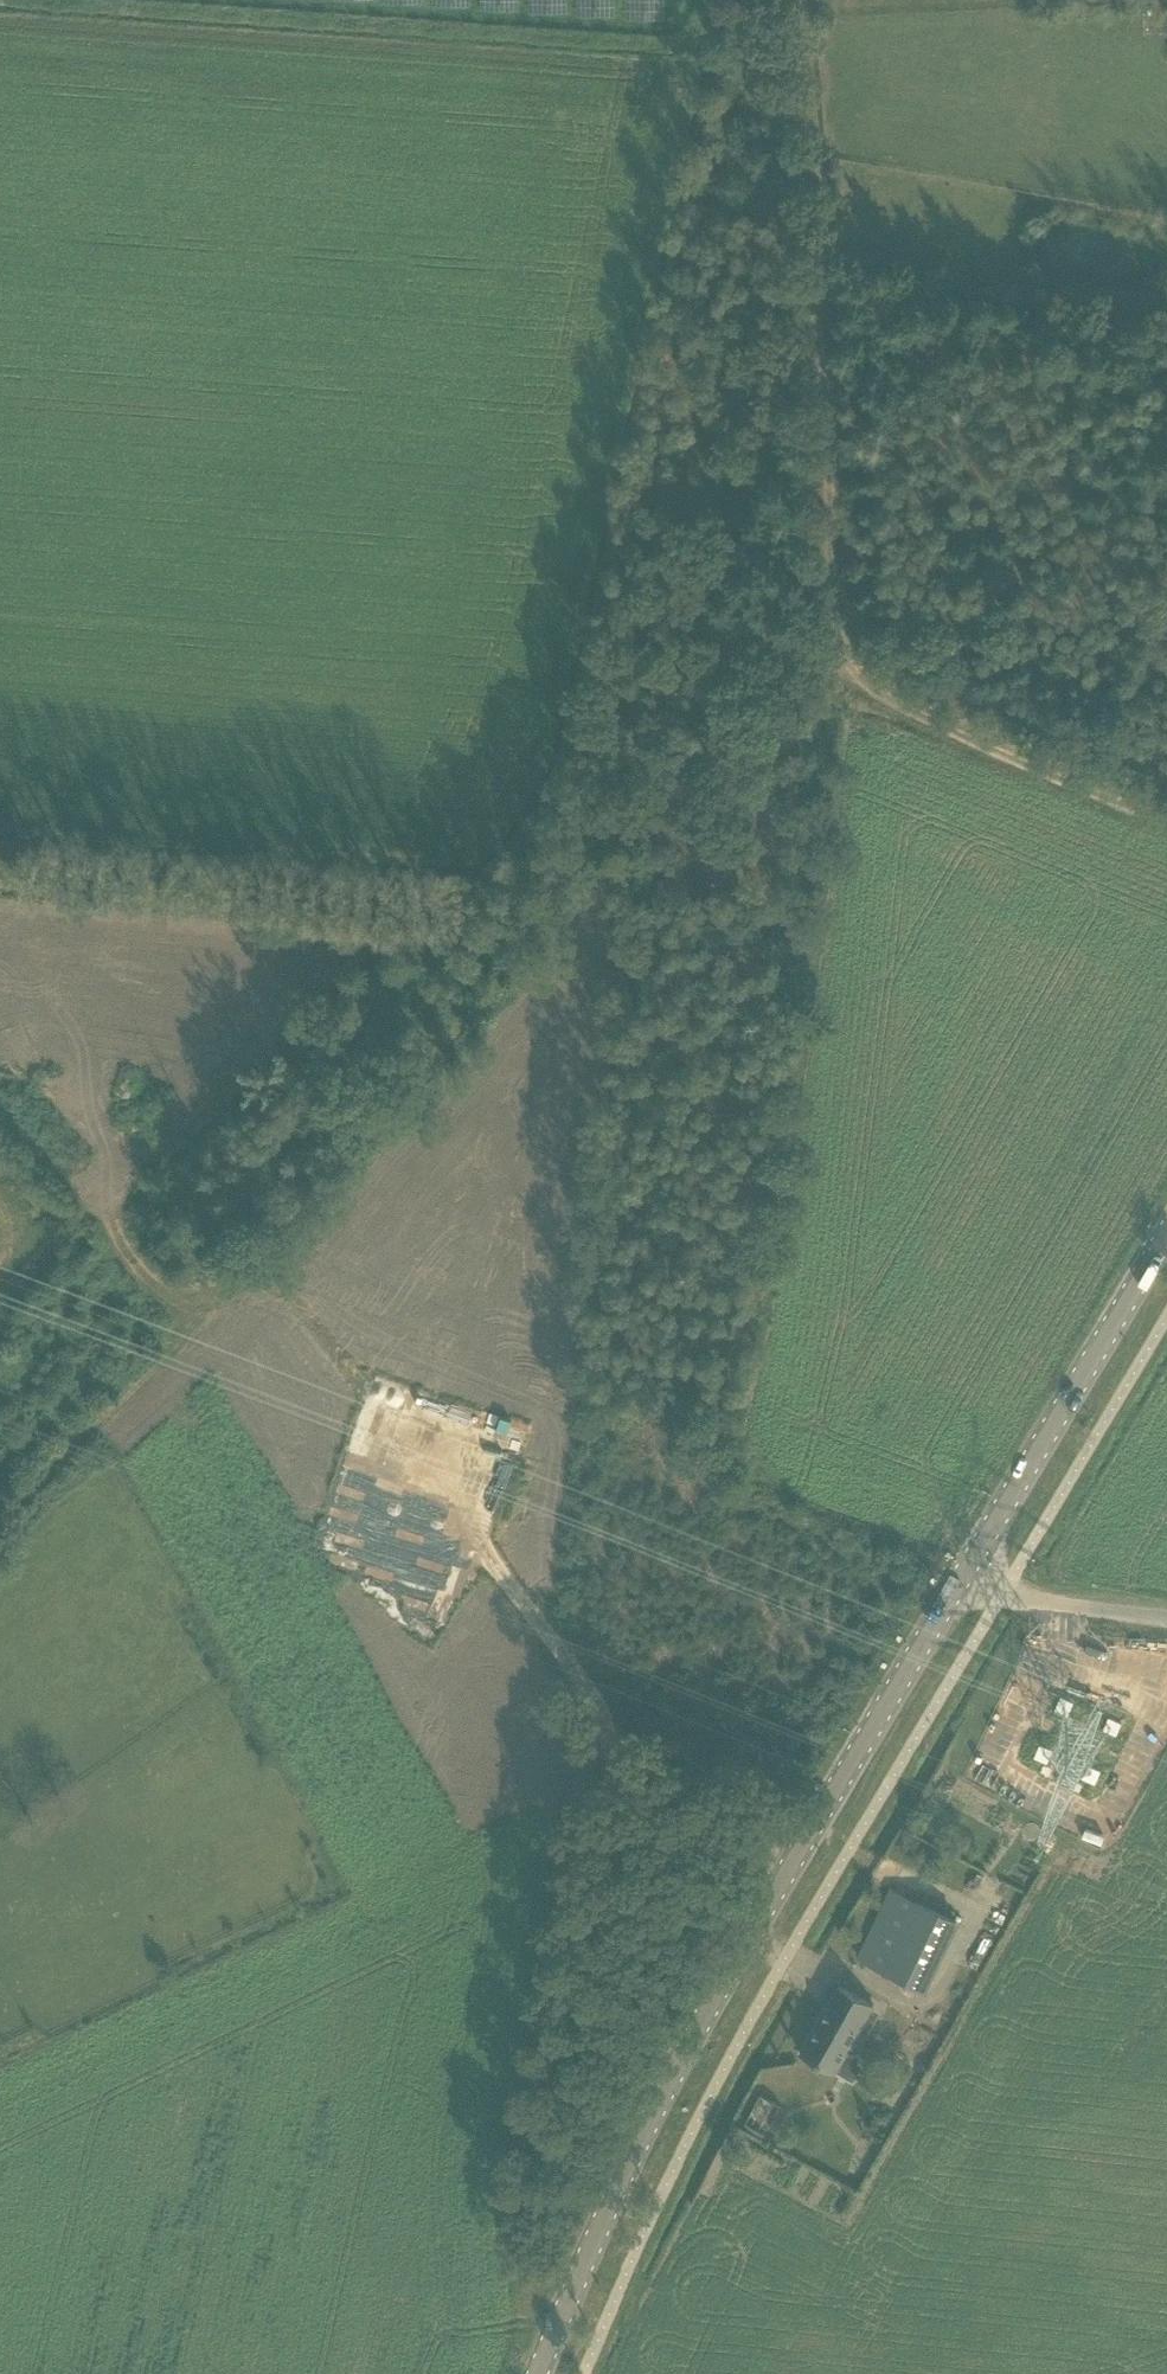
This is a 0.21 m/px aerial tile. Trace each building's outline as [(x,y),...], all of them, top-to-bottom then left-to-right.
[(925,1990),(957,1921),(891,1890),(859,1958),(925,1990)] [(873,2005),(838,1985),(800,2054),(835,2074),(847,2052),(854,2056),(866,2035),(859,2031),(873,2005)] [(947,2001),(942,2011),(952,2016),(957,2006),(947,2001)] [(806,2076),(787,2101),(815,2122),(834,2097),(806,2076)] [(766,2137),(782,2106),(763,2096),(747,2126),(766,2137)]
